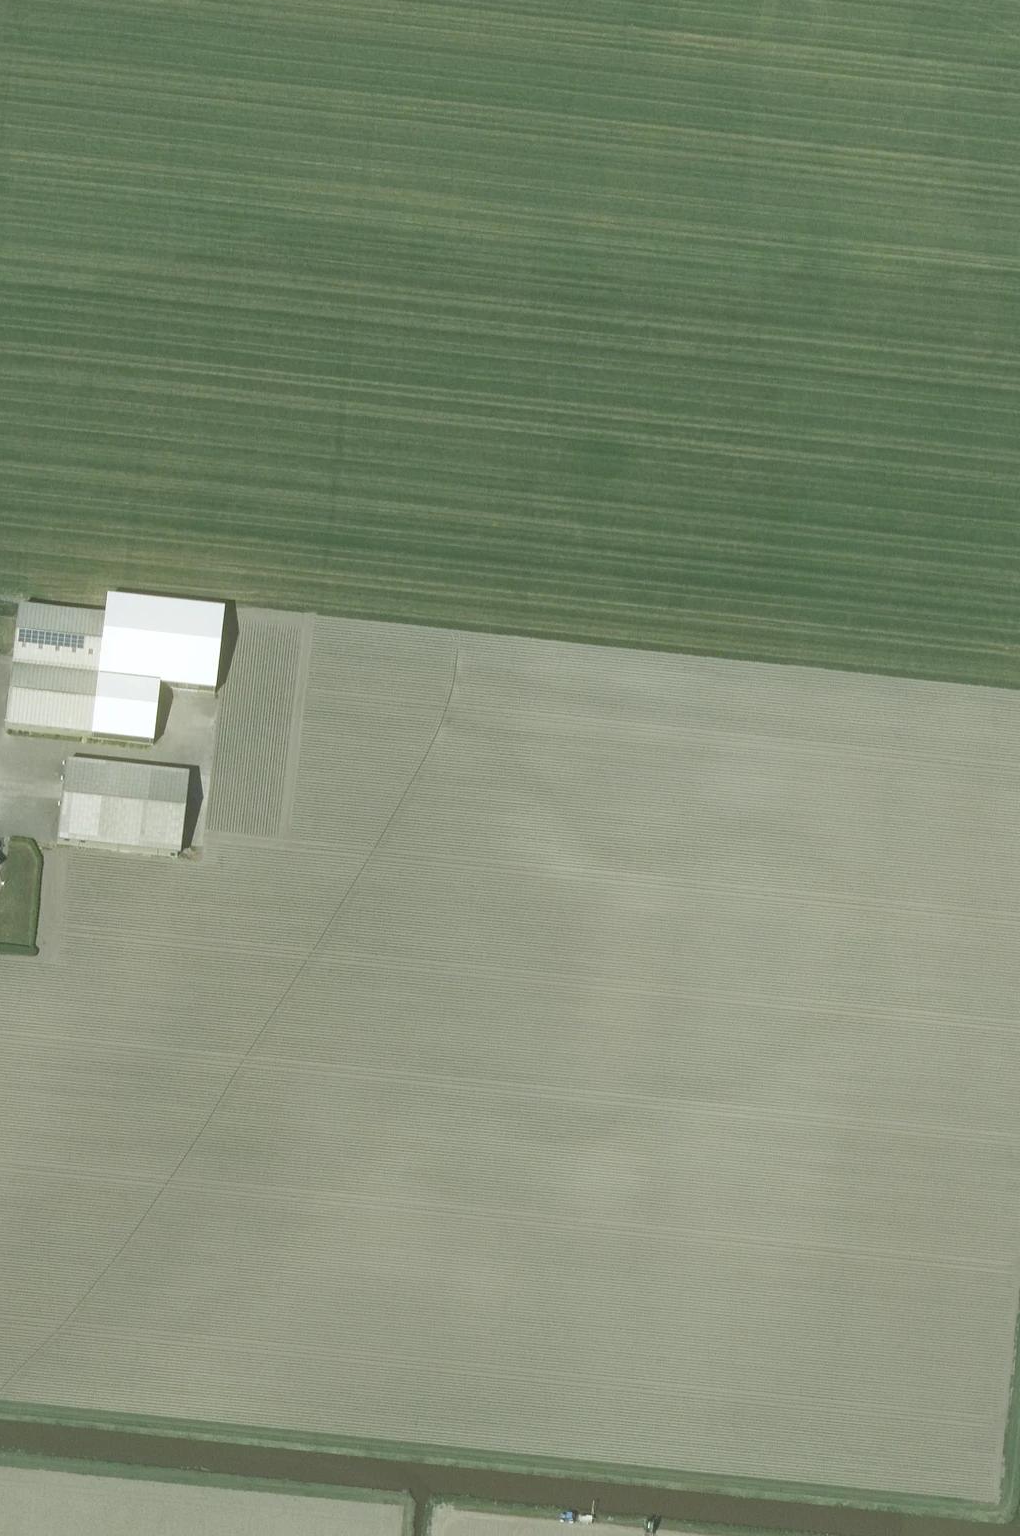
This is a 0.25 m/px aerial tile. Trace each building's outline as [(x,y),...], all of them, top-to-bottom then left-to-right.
[(17,612),(4,732),(152,748),(159,688),(214,695),(223,615),(106,602),(104,622),(17,612)] [(67,763),(59,843),(179,855),(187,775),(67,763)]
